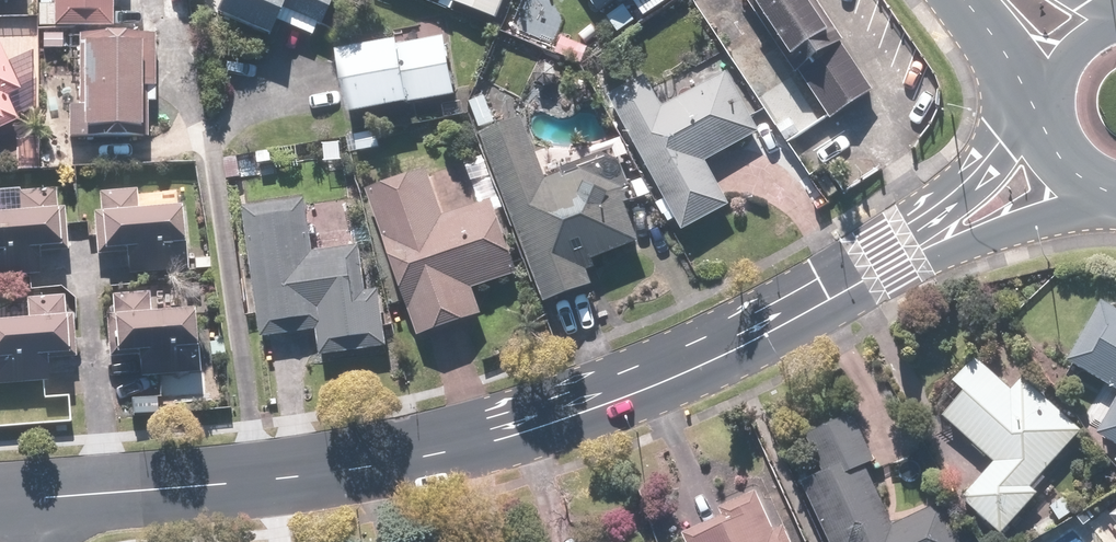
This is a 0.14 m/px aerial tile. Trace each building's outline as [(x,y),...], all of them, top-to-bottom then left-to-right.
[(55,6),(40,5),(40,29),(116,30),(117,0),(55,0),(55,6)] [(220,15),(273,37),(280,20),(316,35),(331,0),(226,0),(220,15)] [(457,2),(500,18),(507,0),(458,0),(457,2)] [(550,0),(525,0),(513,30),(556,47),(572,9),(550,0)] [(604,12),(624,0),(596,0),(604,12)] [(647,19),(680,0),(636,0),(647,19)] [(835,121),(879,89),(814,0),(747,0),(835,121)] [(66,54),(67,32),(40,32),(39,53),(66,54)] [(64,137),(146,139),(149,62),(157,62),(158,35),(67,32),(66,54),(65,79),(92,80),(92,109),(65,108),(64,137)] [(344,55),(358,116),(459,94),(445,33),(344,55)] [(22,120),(12,98),(23,93),(0,41),(0,42),(0,129),(22,120)] [(647,80),(613,99),(670,199),(656,207),(663,220),(677,212),(688,233),(734,207),(709,161),(762,131),(729,72),(664,108),(647,80)] [(489,97),(472,102),(480,131),(498,126),(489,97)] [(548,176),(526,120),(485,136),(549,306),(597,288),(592,275),(600,272),(596,262),(647,243),(612,151),(548,176)] [(379,129),(347,135),(351,155),(383,148),(379,129)] [(433,173),(369,191),(401,302),(408,300),(419,339),(488,319),(479,290),(524,277),(502,201),(446,217),(433,173)] [(43,277),(43,251),(67,251),(66,210),(60,210),(60,187),(22,188),(23,211),(0,212),(0,278),(43,277)] [(103,212),(94,212),(95,254),(130,254),(130,272),(170,271),(169,250),(187,250),(186,212),(142,213),(141,189),(103,190),(103,212)] [(311,200),(246,207),(262,339),(319,333),(322,359),(392,351),(385,291),(370,292),(364,244),(317,249),(311,200)] [(115,316),(106,316),(106,358),(141,358),(141,376),(204,376),(204,312),(154,312),(154,291),(115,291),(115,316)] [(0,325),(0,388),(52,387),(51,356),(75,356),(75,321),(70,321),(70,295),(31,295),(32,325),(0,325)] [(1101,299),(1068,361),(1107,382),(1084,424),(1115,441),(1115,307),(1101,299)] [(1044,497),(1032,485),(1084,431),(1024,374),(1012,388),(980,358),(959,381),(968,389),(944,414),(996,463),(964,497),(1005,537),(1044,497)] [(806,478),(833,541),(963,541),(946,501),(895,522),(870,465),(879,461),(858,412),(810,432),(826,470),(806,478)] [(681,523),(690,541),(784,541),(759,488),(681,523)]
